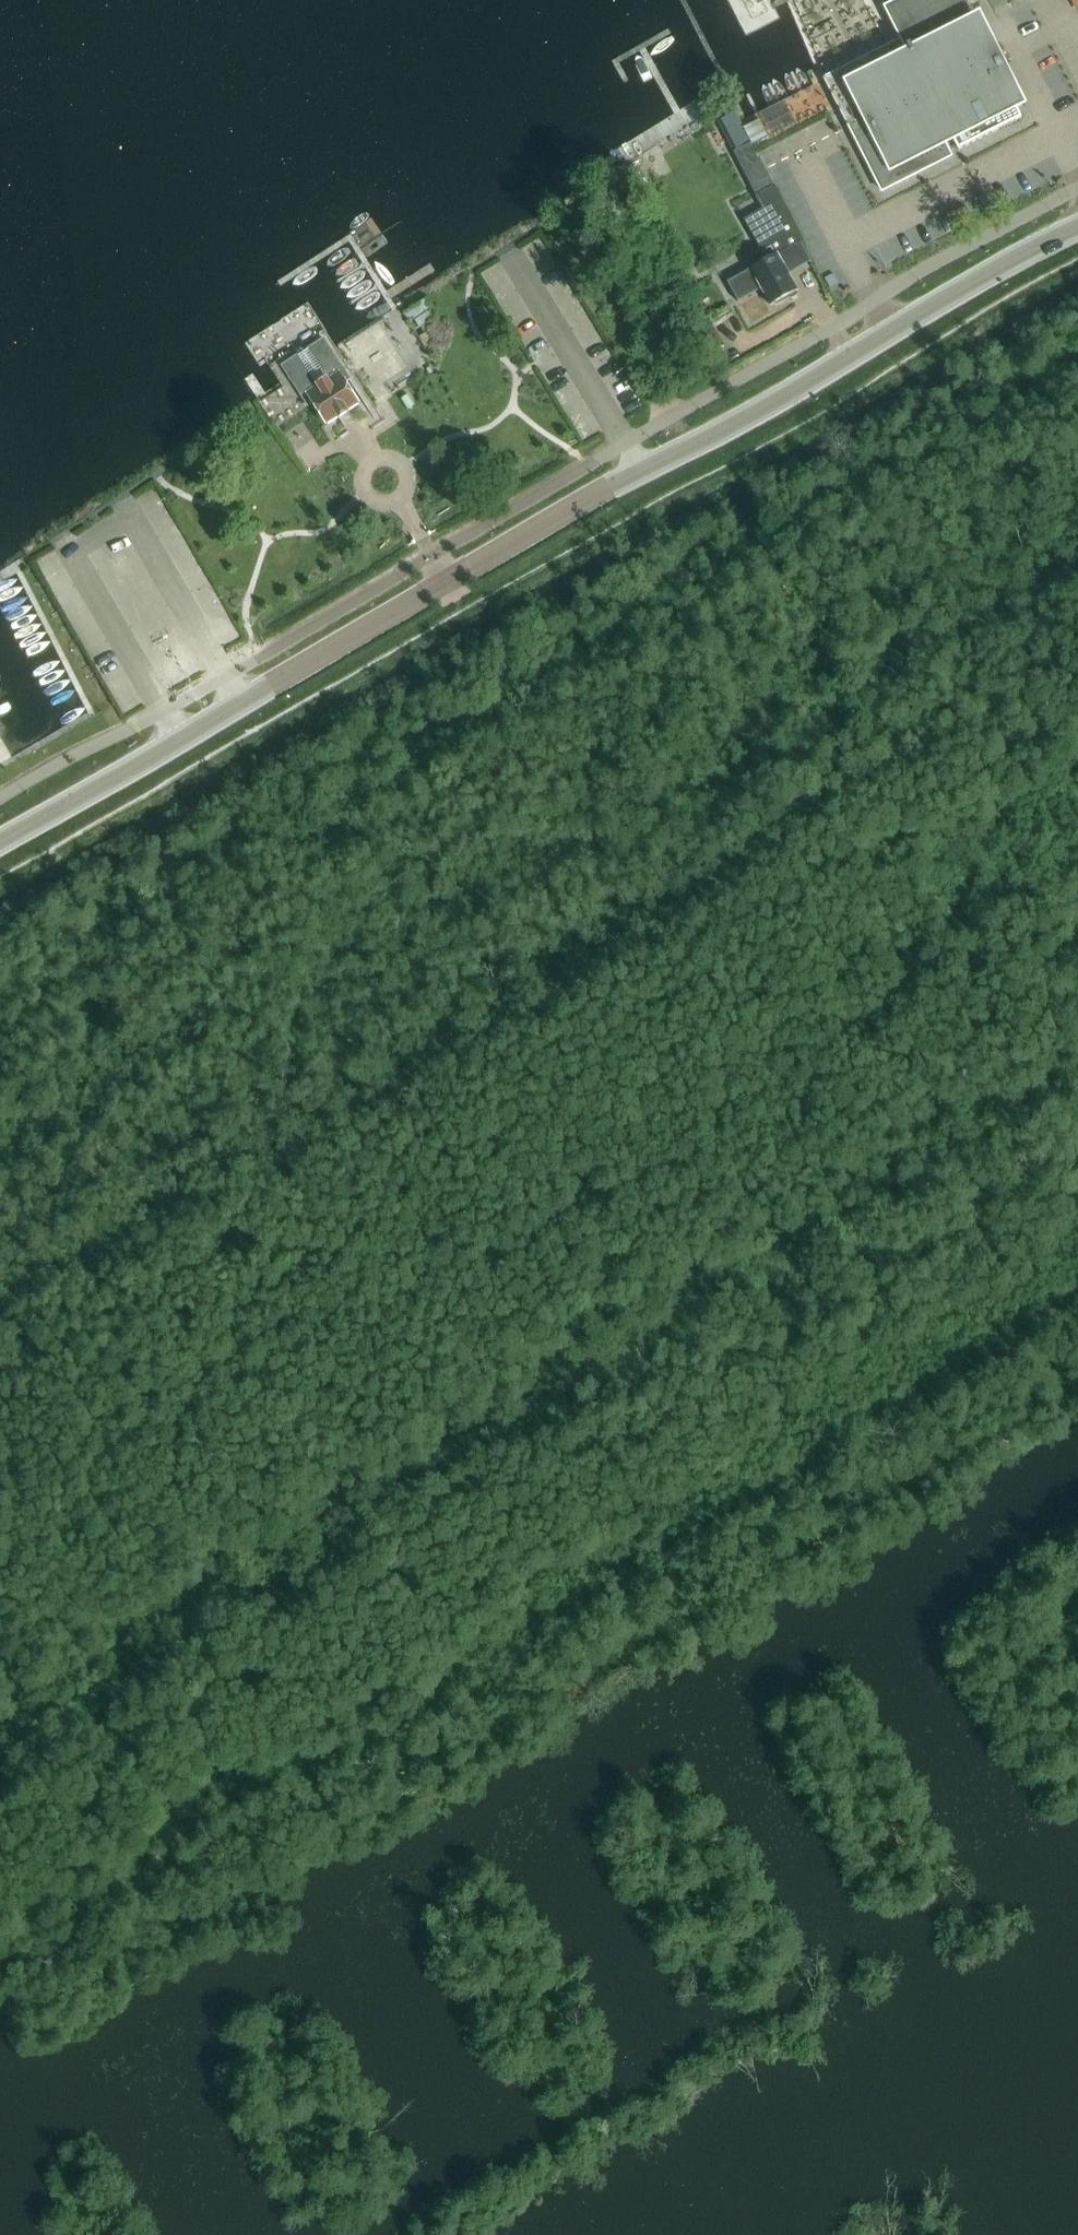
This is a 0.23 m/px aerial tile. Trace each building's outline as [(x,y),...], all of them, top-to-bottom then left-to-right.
[(959,143),(964,153),(1026,119),(961,0),(912,0),(887,13),(913,59),(851,93),(868,124),(861,128),(869,144),(862,147),(889,197),(904,189),(903,187),(927,174),(921,164),(959,143)] [(760,120),(744,128),(752,144),(768,136),(760,120)] [(770,175),(752,144),(733,155),(751,186),(770,175)] [(749,273),(748,272),(727,284),(738,303),(762,289),(772,308),(799,293),(790,275),(814,262),(773,186),(756,196),(764,211),(745,221),(762,252),(760,256),(764,264),(749,273)] [(328,424),(359,405),(340,374),(345,371),(325,340),(284,366),(304,397),(309,394),(328,424)]
